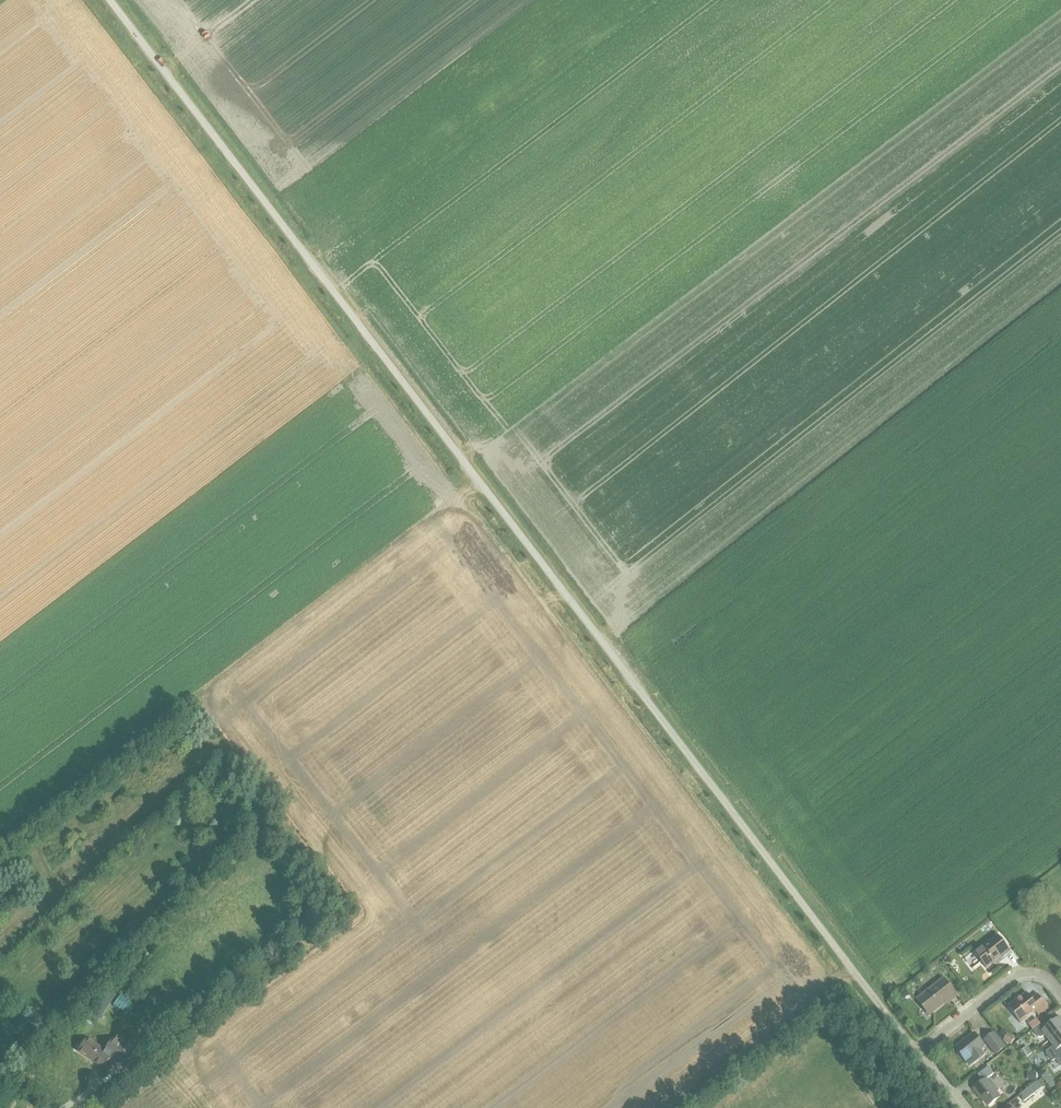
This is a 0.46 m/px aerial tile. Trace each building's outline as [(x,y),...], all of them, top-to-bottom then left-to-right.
[(123,795),(115,800),(119,805),(126,800),(123,795)] [(997,935),(974,953),(986,969),(1003,956),(1005,958),(1011,953),(997,935)] [(944,978),(916,1000),(922,1008),(924,1006),(930,1014),(949,999),(950,1001),(957,995),(944,978)] [(1026,993),(1008,1007),(1020,1023),(1035,1012),(1038,1016),(1048,1008),(1038,994),(1031,999),(1026,993)] [(1060,1031),(1060,1020),(1059,1017),(1049,1025),(1046,1020),(1032,1030),(1038,1037),(1041,1038),(1044,1035),(1049,1040),(1060,1031)] [(1049,1040),(1053,1046),(1047,1051),(1046,1054),(1052,1062),(1055,1059),(1060,1055),(1060,1031),(1049,1040)] [(974,1034),(955,1048),(965,1061),(972,1056),(976,1061),(983,1055),(979,1050),(984,1047),(974,1034)] [(993,1034),(984,1041),(995,1056),(1004,1048),(993,1034)] [(1007,1034),(1003,1040),(1010,1045),(1014,1039),(1007,1034)] [(86,1039),(77,1051),(102,1069),(108,1060),(112,1062),(113,1059),(124,1067),(126,1064),(133,1068),(142,1055),(135,1050),(132,1055),(111,1040),(104,1051),(86,1039)] [(1027,1047),(1021,1050),(1026,1057),(1032,1053),(1027,1047)] [(988,1067),(977,1075),(982,1081),(973,1088),(987,1107),(1000,1097),(995,1090),(997,1088),(993,1083),(991,1085),(987,1079),(993,1074),(988,1067)] [(1053,1088),(1059,1084),(1050,1073),(1044,1077),(1053,1088)] [(1036,1074),(1027,1075),(1028,1082),(1037,1081),(1036,1074)] [(1037,1082),(1019,1095),(1024,1102),(1042,1088),(1037,1082)]
